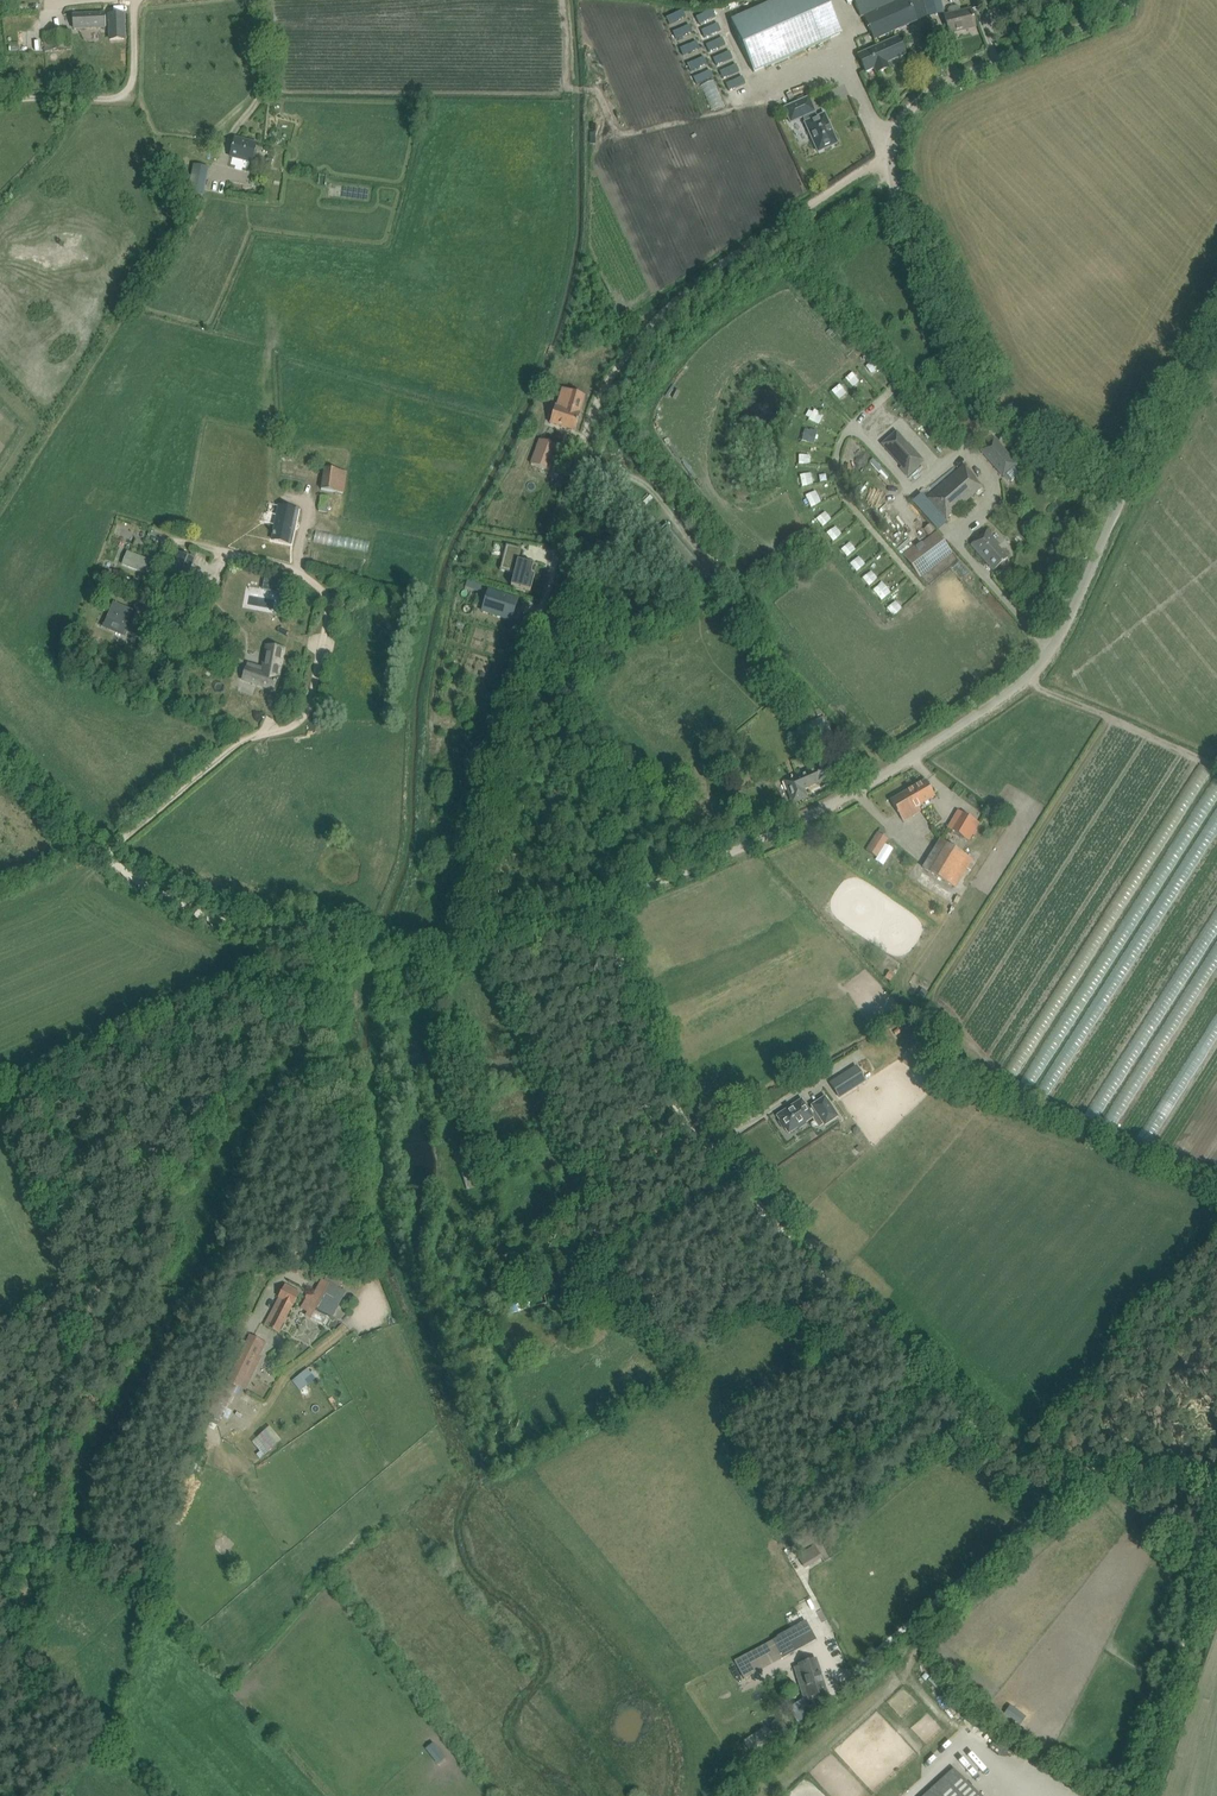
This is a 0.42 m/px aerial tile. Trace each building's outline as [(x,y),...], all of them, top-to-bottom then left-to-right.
[(753,73),(842,34),(827,0),(777,0),(730,21),(753,73)] [(860,17),(863,16),(874,41),(917,21),(908,0),(852,0),(860,17)] [(944,13),(941,0),(932,0),(936,15),(944,13)] [(979,10),(992,7),(990,0),(976,0),(979,10)] [(971,10),(961,13),(959,7),(956,5),(949,7),(947,10),(949,16),(945,18),(949,34),(966,29),(966,27),(975,25),(971,10)] [(109,6),(110,33),(124,32),(123,6),(109,6)] [(666,18),(669,25),(685,18),(682,11),(666,18)] [(713,11),(696,18),(699,25),(716,18),(713,11)] [(104,13),(73,14),(74,30),(105,28),(104,13)] [(717,24),(700,31),(703,38),(720,31),(717,24)] [(672,33),(675,40),(692,32),(689,26),(672,33)] [(705,45),(708,52),(725,44),(722,38),(705,45)] [(858,54),(866,73),(874,69),(876,74),(889,68),(887,63),(905,55),(897,38),(858,54)] [(67,39),(45,40),(45,52),(67,51),(67,39)] [(680,49),(683,56),(699,49),(696,42),(680,49)] [(712,58),(715,65),(732,58),(729,51),(712,58)] [(686,65),(690,72),(706,65),(703,58),(686,65)] [(719,72),(722,79),(739,72),(736,65),(719,72)] [(856,76),(851,78),(858,95),(863,93),(856,76)] [(726,85),(729,92),(746,85),(743,78),(726,85)] [(805,123),(818,152),(837,144),(824,114),(817,118),(815,112),(809,98),(784,109),(790,123),(803,117),(805,123)] [(235,139),(230,156),(252,162),(256,145),(235,139)] [(189,193),(203,196),(209,168),(194,166),(189,193)] [(874,366),(881,374),(885,370),(878,362),(874,366)] [(855,376),(850,385),(856,388),(860,379),(855,376)] [(835,394),(843,404),(851,396),(843,387),(835,394)] [(580,414),(579,414),(585,395),(562,388),(556,406),(555,406),(549,424),(575,431),(580,414)] [(816,414),(813,424),(819,426),(822,415),(816,414)] [(808,432),(806,444),(818,446),(819,434),(808,432)] [(882,445),(909,475),(918,467),(923,462),(907,444),(906,445),(895,433),(882,445)] [(994,438),(980,450),(1003,477),(1004,476),(1010,483),(1022,473),(1016,466),(1018,465),(994,438)] [(540,440),(531,464),(549,471),(558,446),(540,440)] [(963,465),(926,497),(938,511),(940,510),(947,519),(981,489),(973,480),(975,478),(963,465)] [(324,468),(321,490),(344,494),(346,472),(324,468)] [(803,478),(806,490),(817,487),(814,475),(803,478)] [(815,511),(826,506),(820,493),(809,498),(815,511)] [(327,513),(329,498),(321,497),(319,511),(327,513)] [(290,544),(297,511),(280,507),(273,540),(290,544)] [(828,512),(819,520),(827,529),(836,521),(828,512)] [(935,526),(928,532),(933,539),(918,551),(933,571),(956,553),(935,526)] [(837,544),(845,537),(838,528),(830,535),(837,544)] [(971,545),(986,562),(988,561),(996,569),(999,566),(1003,571),(1008,566),(1004,561),(1008,558),(998,547),(999,545),(987,531),(971,545)] [(844,550),(849,559),(861,553),(855,544),(844,550)] [(508,546),(502,569),(514,572),(511,586),(530,591),(534,576),(530,575),(533,565),(518,561),(521,549),(508,546)] [(163,582),(182,589),(194,559),(175,552),(163,582)] [(125,566),(145,574),(150,560),(131,553),(125,566)] [(853,565),(860,574),(865,571),(857,562),(853,565)] [(866,581),(873,589),(877,585),(870,577),(866,581)] [(487,592),(481,610),(520,622),(524,610),(516,607),(518,601),(487,592)] [(113,605),(104,627),(122,635),(131,612),(113,605)] [(895,607),(891,611),(898,619),(902,615),(895,607)] [(143,636),(135,654),(143,657),(150,640),(143,636)] [(278,679),(283,649),(266,646),(262,666),(246,663),(243,680),(273,690),(277,679),(278,679)] [(316,722),(311,731),(321,736),(326,726),(316,722)] [(804,789),(831,778),(824,761),(783,780),(792,804),(807,798),(804,789)] [(934,797),(925,781),(912,788),(921,805),(934,797)] [(918,807),(921,805),(912,788),(902,794),(902,795),(890,801),(903,822),(920,812),(918,807)] [(963,813),(952,831),(969,841),(973,835),(975,836),(977,831),(975,830),(980,823),(963,813)] [(877,856),(888,839),(883,836),(885,833),(880,830),(878,833),(877,833),(866,850),(877,856)] [(976,862),(940,839),(923,868),(955,887),(964,873),(968,875),(976,862)] [(830,1083),(836,1092),(861,1076),(855,1067),(830,1083)] [(799,1129),(806,1124),(805,1123),(813,1117),(813,1116),(817,1114),(824,1125),(838,1116),(825,1097),(811,1106),(812,1107),(808,1110),(801,1099),(776,1116),(780,1121),(779,1122),(783,1129),(785,1128),(788,1133),(789,1133),(788,1131),(797,1125),(799,1129)] [(467,1189),(480,1185),(473,1159),(465,1162),(469,1177),(464,1178),(467,1189)] [(310,1306),(333,1317),(346,1292),(340,1289),(342,1286),(340,1285),(343,1279),(330,1272),(329,1274),(324,1272),(322,1276),(326,1278),(325,1282),(323,1281),(314,1297),(309,1295),(306,1299),(312,1302),(310,1306)] [(285,1286),(265,1324),(280,1332),(287,1319),(286,1318),(299,1293),(285,1286)] [(527,1295),(507,1301),(511,1313),(530,1308),(527,1295)] [(237,1350),(223,1379),(237,1386),(247,1367),(249,1368),(262,1340),(250,1334),(242,1353),(237,1350)] [(297,1396),(318,1380),(311,1371),(290,1387),(297,1396)] [(259,1442),(273,1456),(281,1447),(267,1434),(259,1442)] [(201,1476),(208,1477),(214,1451),(206,1449),(201,1476)] [(832,1547),(826,1538),(800,1554),(806,1563),(832,1547)] [(792,1631),(773,1641),(783,1658),(801,1648),(792,1631)] [(735,1662),(744,1679),(751,1675),(741,1658),(735,1662)] [(824,1691),(815,1662),(801,1666),(810,1695),(824,1691)] [(803,1698),(788,1707),(795,1718),(797,1722),(808,1716),(817,1711),(813,1704),(808,1707),(803,1698)] [(787,1728),(775,1720),(770,1728),(782,1736),(787,1728)] [(956,1772),(930,1795),(978,1795),(956,1772)]
